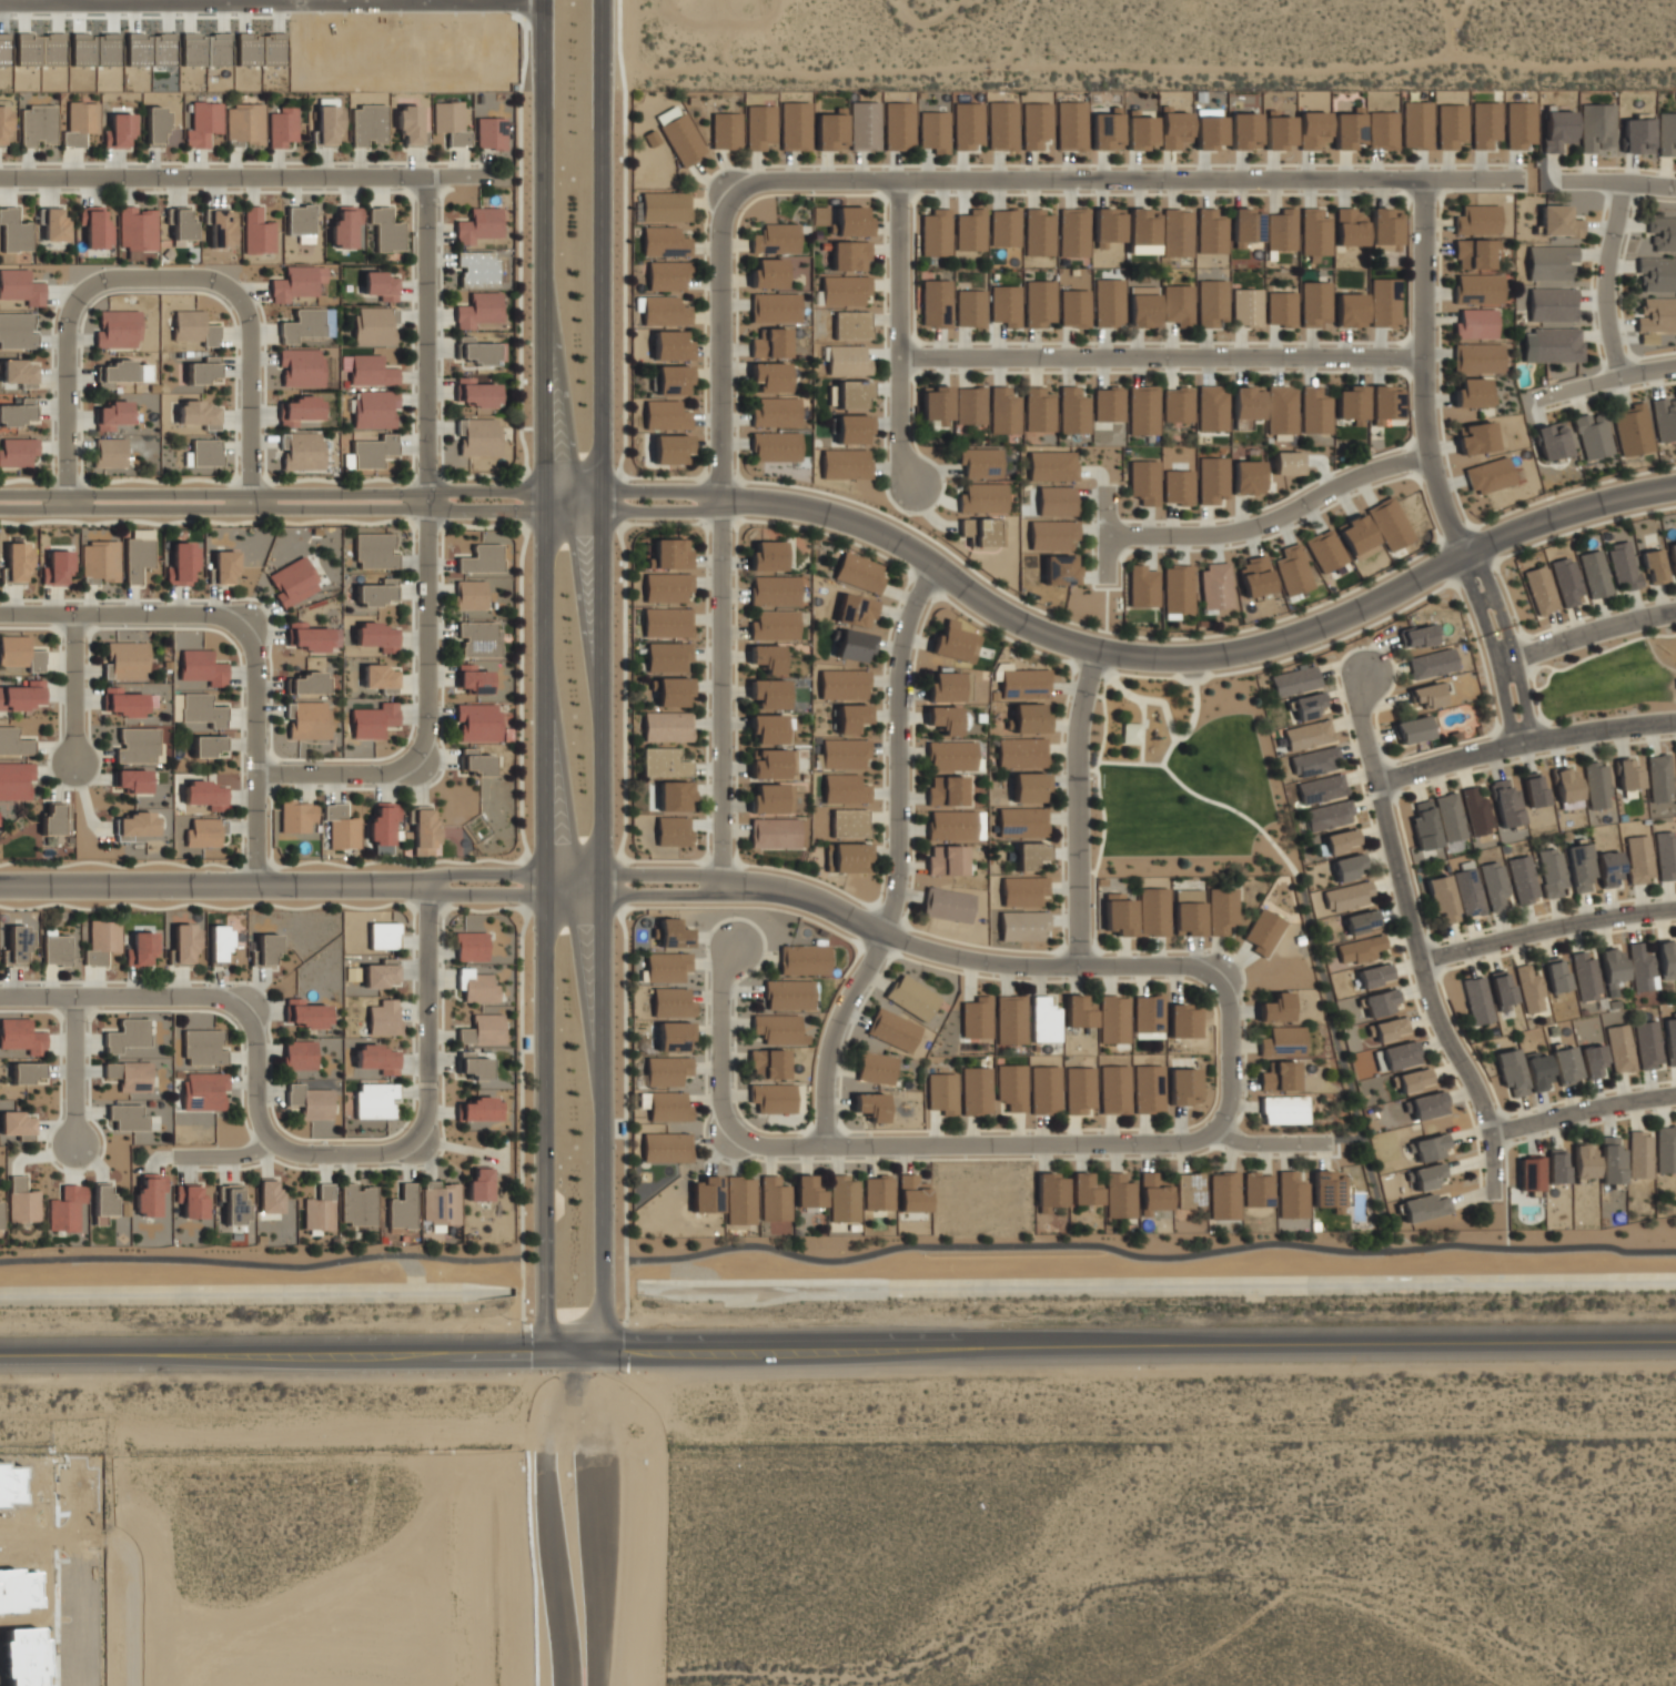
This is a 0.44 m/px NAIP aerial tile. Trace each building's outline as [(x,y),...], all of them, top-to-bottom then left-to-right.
[(236,65),(258,66),(259,33),(237,32),(236,65)] [(181,34),(182,66),(228,65),(227,33),(181,34)] [(260,65),(283,65),(283,33),(260,33),(260,65)] [(172,65),(172,34),(150,34),(151,65),(172,65)] [(117,54),(107,54),(107,49),(101,49),(101,55),(95,56),(95,65),(117,65),(117,54)] [(983,148),(982,103),(974,103),(974,91),(952,91),(953,149),(983,148)] [(433,102),(434,133),(447,132),(448,146),(469,146),(469,131),(463,131),(463,101),(433,102)] [(1017,102),(988,101),(988,150),(1017,150),(1017,102)] [(1432,101),(1402,101),(1402,148),(1432,148),(1432,101)] [(97,102),(67,102),(67,131),(61,131),(61,147),(82,147),(82,133),(96,133),(97,102)] [(208,148),(208,133),(221,133),(222,102),(192,102),(191,128),(185,128),(185,148),(208,148)] [(809,151),(810,102),(781,102),(780,150),(809,151)] [(850,102),(849,150),(879,150),(879,102),(850,102)] [(884,149),(913,150),(914,102),(884,102),(884,149)] [(1086,150),(1086,102),(1057,102),(1057,150),(1086,150)] [(1472,102),(1472,149),(1491,149),(1491,140),(1501,140),(1501,102),(1472,102)] [(1506,150),(1526,149),(1526,143),(1535,143),(1535,102),(1506,102),(1506,150)] [(681,167),(706,154),(678,103),(654,116),(681,167)] [(1023,150),(1051,150),(1050,103),(1022,103),(1023,150)] [(262,144),(263,105),(227,104),(226,146),(241,146),(241,143),(262,144)] [(1614,104),(1581,104),(1580,153),(1595,153),(1595,150),(1614,150),(1614,104)] [(339,105),(318,105),(317,145),(338,146),(339,105)] [(352,147),(366,147),(366,143),(386,142),(385,105),(351,106),(352,147)] [(775,105),(746,105),(746,150),(765,150),(765,143),(775,143),(775,105)] [(1466,141),(1466,105),(1437,105),(1437,149),(1456,149),(1456,141),(1466,141)] [(20,106),(20,147),(35,147),(35,143),(53,143),(53,106),(20,106)] [(396,107),(397,133),(403,133),(403,146),(425,146),(425,131),(421,131),(420,106),(396,107)] [(1333,113),(1334,150),(1353,149),(1353,144),(1363,143),(1362,106),(1353,106),(1353,113),(1333,113)] [(286,148),(286,141),(297,141),(297,107),(279,107),(279,112),(269,112),(269,148),(286,148)] [(815,114),(815,150),(845,150),(844,107),(834,107),(834,114),(815,114)] [(1121,107),(1110,107),(1110,113),(1091,113),(1092,150),(1121,149),(1121,107)] [(1190,112),(1170,112),(1170,107),(1161,107),(1161,150),(1180,150),(1179,142),(1190,142),(1190,112)] [(146,147),(164,147),(164,108),(145,108),(146,147)] [(1195,150),(1216,150),(1216,145),(1223,145),(1223,108),(1195,109),(1195,150)] [(1574,143),(1575,111),(1544,110),(1543,153),(1560,153),(1561,142),(1574,143)] [(918,148),(932,148),(932,153),(947,154),(948,112),(919,111),(918,148)] [(1368,149),(1397,149),(1397,111),(1368,112),(1368,149)] [(741,112),(711,113),(712,149),(741,149),(741,112)] [(1328,141),(1328,112),(1299,112),(1299,150),(1320,150),(1320,141),(1328,141)] [(110,130),(104,130),(103,147),(127,148),(127,138),(133,138),(134,114),(110,113),(110,130)] [(1259,149),(1258,113),(1229,113),(1230,149),(1259,149)] [(1658,113),(1658,155),(1675,155),(1675,113),(1658,113)] [(1156,117),(1126,116),(1126,149),(1155,150),(1156,117)] [(1284,150),(1284,145),(1294,145),(1293,116),(1264,117),(1264,150),(1284,150)] [(476,149),(504,149),(505,118),(476,118),(476,149)] [(1624,119),(1623,153),(1651,153),(1651,119),(1624,119)] [(642,221),(689,221),(689,192),(641,193),(642,221)] [(287,235),(298,235),(298,243),(313,243),(313,205),(287,206),(287,235)] [(332,249),(355,248),(354,224),(362,224),(361,205),(337,206),(337,221),(331,221),(332,249)] [(1454,233),(1498,233),(1498,205),(1461,205),(1461,215),(1455,215),(1454,233)] [(1571,205),(1540,205),(1540,236),(1581,236),(1582,219),(1571,219),(1571,205)] [(86,249),(108,248),(108,216),(103,216),(103,206),(79,206),(79,224),(85,224),(86,249)] [(155,210),(135,210),(135,206),(118,206),(119,246),(127,246),(127,260),(140,260),(140,250),(155,250),(155,210)] [(245,253),(274,252),(274,222),(261,222),(261,206),(244,206),(245,253)] [(836,207),(836,236),(870,235),(869,215),(865,215),(864,206),(836,207)] [(30,222),(16,222),(16,207),(0,208),(0,224),(2,224),(2,251),(30,250),(30,222)] [(375,223),(376,251),(403,250),(402,222),(389,223),(389,207),(368,208),(368,223),(375,223)] [(500,207),(470,207),(470,220),(455,220),(456,244),(474,244),(474,237),(500,237),(500,207)] [(1266,214),(1267,250),(1296,250),(1295,207),(1280,208),(1280,214),(1266,214)] [(61,208),(41,208),(42,241),(69,241),(68,216),(61,216),(61,208)] [(210,249),(232,248),(231,208),(209,208),(210,249)] [(921,215),(921,255),(950,256),(950,208),(931,208),(931,215),(921,215)] [(984,251),(985,208),(969,208),(969,214),(956,214),(955,250),(984,251)] [(1044,208),(1025,208),(1024,255),(1054,256),(1055,215),(1043,215),(1044,208)] [(1059,209),(1060,257),(1089,257),(1088,208),(1059,209)] [(1158,253),(1157,208),(1128,209),(1128,253),(1158,253)] [(1227,253),(1226,216),(1216,216),(1216,208),(1197,208),(1198,253),(1227,253)] [(1261,213),(1252,213),(1252,208),(1233,208),(1232,248),(1245,248),(1245,241),(1261,242),(1261,213)] [(1300,208),(1301,256),(1330,255),(1329,217),(1320,217),(1319,208),(1300,208)] [(1370,250),(1398,251),(1399,208),(1371,208),(1370,250)] [(173,247),(183,246),(183,240),(194,239),(193,218),(186,218),(186,209),(166,209),(166,223),(173,223),(173,247)] [(990,209),(990,246),(1019,247),(1020,209),(990,209)] [(1110,209),(1110,214),(1122,214),(1122,243),(1105,243),(1105,249),(1097,249),(1097,242),(1092,242),(1092,209),(1110,209)] [(1192,257),(1193,210),(1163,209),(1162,256),(1192,257)] [(1365,246),(1365,210),(1336,210),(1336,246),(1365,246)] [(1646,218),(1647,234),(1652,234),(1652,252),(1675,251),(1675,218),(1646,218)] [(750,253),(798,252),(797,224),(761,224),(761,234),(750,234),(750,253)] [(643,256),(690,255),(689,237),(678,237),(678,227),(643,227),(643,256)] [(1491,269),(1491,249),(1498,249),(1498,240),(1454,240),(1454,260),(1457,260),(1457,268),(1491,269)] [(832,270),(868,271),(868,242),(832,241),(832,270)] [(1528,280),(1571,281),(1572,263),(1576,263),(1576,246),(1528,246),(1528,280)] [(461,287),(497,286),(496,251),(455,252),(456,267),(460,267),(461,287)] [(1639,258),(1639,292),(1675,292),(1675,258),(1639,258)] [(784,259),(756,259),(755,269),(751,269),(750,287),(784,289),(784,259)] [(684,278),(690,278),(690,261),(647,262),(648,291),(684,290),(684,278)] [(325,266),(285,266),(285,279),(270,279),(270,303),(288,303),(288,295),(316,296),(317,282),(324,282),(325,266)] [(26,306),(44,306),(44,282),(28,282),(28,269),(0,269),(0,299),(26,299),(26,306)] [(364,295),(379,295),(380,301),(397,301),(397,277),(387,277),(387,271),(363,271),(364,295)] [(1502,275),(1455,274),(1455,303),(1502,303),(1502,275)] [(870,295),(869,275),(822,277),(823,306),(863,305),(863,295),(870,295)] [(1400,279),(1370,278),(1369,326),(1399,326),(1400,279)] [(950,280),(921,280),(922,327),(951,326),(950,280)] [(1054,321),(1054,280),(1025,280),(1025,328),(1045,328),(1045,321),(1054,321)] [(1198,327),(1216,327),(1216,321),(1227,321),(1227,280),(1198,280),(1198,327)] [(1093,281),(1093,327),(1121,327),(1121,281),(1093,281)] [(1300,327),(1319,327),(1319,321),(1329,321),(1330,282),(1301,281),(1300,327)] [(1163,322),(1176,322),(1176,327),(1192,327),(1192,285),(1163,285),(1163,322)] [(1020,328),(1019,286),(990,286),(990,322),(1004,322),(1004,328),(1020,328)] [(1158,327),(1157,286),(1128,286),(1129,327),(1158,327)] [(1528,321),(1575,321),(1576,289),(1529,288),(1528,321)] [(956,327),(985,326),(984,289),(955,290),(956,327)] [(1261,289),(1232,289),(1233,326),(1261,325),(1261,289)] [(1059,291),(1087,291),(1087,326),(1059,326),(1059,291)] [(474,322),(501,322),(500,292),(470,293),(470,305),(455,306),(456,330),(474,329),(474,322)] [(1266,325),(1295,326),(1296,292),(1267,292),(1266,325)] [(799,294),(751,293),(750,321),(798,322),(799,294)] [(1365,326),(1364,293),(1335,294),(1336,326),(1365,326)] [(690,306),(678,306),(678,296),(643,295),(642,325),(689,325),(690,306)] [(1641,297),(1640,316),(1636,316),(1636,334),(1640,334),(1639,344),(1655,344),(1656,332),(1675,333),(1675,298),(1641,297)] [(355,346),(393,345),(393,323),(396,323),(396,308),(354,308),(355,346)] [(323,309),(294,309),(295,322),(280,322),(280,344),(295,343),(295,337),(323,336),(323,309)] [(1496,310),(1460,309),(1460,322),(1454,322),(1453,338),(1495,338),(1496,310)] [(95,347),(138,347),(138,310),(98,310),(98,329),(95,329),(95,347)] [(218,346),(218,325),(204,325),(204,310),(174,310),(174,341),(203,341),(203,346),(218,346)] [(868,312),(834,312),(835,338),(869,338),(868,312)] [(0,314),(0,348),(35,347),(35,334),(31,334),(30,313),(0,314)] [(1582,361),(1581,327),(1532,328),(1532,333),(1523,333),(1523,362),(1582,361)] [(750,357),(788,358),(789,329),(764,328),(764,338),(751,338),(750,357)] [(654,360),(690,360),(690,341),(684,341),(684,331),(654,331),(654,360)] [(495,364),(494,343),(472,343),(472,336),(459,337),(460,359),(472,358),(472,365),(495,364)] [(1453,344),(1454,373),(1503,372),(1502,343),(1453,344)] [(863,345),(827,346),(828,375),(870,374),(870,359),(863,359),(863,345)] [(322,350),(281,349),(280,387),(321,388),(322,350)] [(381,355),(352,354),(351,385),(398,385),(398,367),(381,367),(381,355)] [(206,384),(206,378),(218,378),(219,356),(203,356),(203,363),(187,363),(187,384),(206,384)] [(27,359),(3,359),(3,383),(20,383),(20,388),(36,388),(35,365),(27,365),(27,359)] [(111,381),(135,381),(135,360),(112,360),(112,366),(97,366),(96,388),(111,388),(111,381)] [(787,363),(750,363),(751,383),(757,382),(757,392),(787,391),(787,363)] [(690,366),(657,366),(656,394),(689,394),(690,366)] [(474,378),(458,377),(457,401),(469,402),(468,407),(497,408),(498,383),(474,382),(474,378)] [(1454,408),(1494,407),(1494,394),(1488,394),(1487,378),(1460,378),(1460,389),(1454,389),(1454,408)] [(837,381),(837,409),(863,408),(863,399),(868,399),(868,381),(837,381)] [(921,392),(921,420),(937,419),(937,426),(950,425),(949,385),(932,386),(932,392),(921,392)] [(1197,386),(1198,431),(1226,431),(1225,385),(1197,386)] [(1330,432),(1330,396),(1320,396),(1320,385),(1301,386),(1302,433),(1330,432)] [(1335,419),(1354,419),(1353,426),(1364,426),(1365,386),(1346,385),(1346,391),(1336,390),(1335,419)] [(1371,426),(1383,426),(1383,419),(1399,419),(1398,385),(1370,386),(1371,426)] [(955,387),(956,425),(986,424),(985,386),(955,387)] [(1019,433),(1019,397),(1009,397),(1009,386),(991,386),(990,433),(1019,433)] [(1025,431),(1054,432),(1055,393),(1043,393),(1043,386),(1025,386),(1025,431)] [(1059,433),(1089,433),(1089,397),(1078,397),(1078,386),(1060,386),(1059,433)] [(1129,386),(1129,434),(1157,435),(1158,386),(1129,386)] [(1232,387),(1233,430),(1250,429),(1250,420),(1262,420),(1261,386),(1232,387)] [(1268,386),(1266,434),(1296,434),(1297,386),(1268,386)] [(1094,422),(1123,421),(1123,388),(1094,388),(1094,422)] [(1163,422),(1192,422),(1193,388),(1164,388),(1163,422)] [(398,408),(397,390),(354,391),(355,429),(395,428),(394,408),(398,408)] [(320,396),(294,395),(294,402),(282,402),(281,427),(296,427),(297,419),(319,420),(320,396)] [(757,397),(757,407),(751,407),(751,426),(797,427),(798,398),(757,397)] [(1675,440),(1675,397),(1650,401),(1657,443),(1675,440)] [(20,426),(20,420),(35,420),(35,398),(20,398),(20,405),(0,405),(0,426),(20,426)] [(180,424),(204,424),(204,430),(219,430),(219,406),(205,407),(205,400),(179,401),(180,424)] [(645,429),(690,430),(690,411),(680,410),(680,401),(645,400),(645,429)] [(130,424),(129,401),(109,401),(109,407),(96,407),(97,431),(114,431),(113,424),(130,424)] [(1653,450),(1644,403),(1611,410),(1620,457),(1653,450)] [(1574,417),(1583,460),(1612,454),(1603,411),(1574,417)] [(837,415),(836,443),(868,444),(869,415),(837,415)] [(456,419),(456,434),(459,434),(459,455),(500,455),(499,418),(456,419)] [(1457,437),(1460,456),(1496,450),(1492,421),(1462,426),(1463,436),(1457,437)] [(1541,460),(1569,456),(1564,422),(1536,426),(1541,460)] [(799,461),(798,432),(752,433),(752,461),(799,461)] [(321,470),(322,433),(280,433),(279,449),(283,449),(283,469),(321,470)] [(381,440),(353,441),(353,468),(381,467),(381,455),(397,455),(396,433),(381,434),(381,440)] [(654,464),(684,464),(684,454),(690,454),(690,435),(654,435),(654,464)] [(125,439),(95,438),(95,467),(125,467),(125,439)] [(30,455),(38,455),(37,439),(2,439),(2,449),(0,449),(0,467),(31,466),(30,455)] [(192,466),(221,465),(220,439),(192,440),(192,466)] [(958,465),(964,465),(964,479),(1001,478),(1000,448),(958,449),(958,465)] [(869,478),(869,449),(822,450),(822,479),(869,478)] [(1029,481),(1077,480),(1076,451),(1029,452),(1029,481)] [(1274,475),(1304,474),(1303,452),(1274,452),(1274,475)] [(1198,504),(1216,505),(1216,496),(1226,496),(1227,458),(1199,457),(1198,504)] [(1464,466),(1469,494),(1514,485),(1509,457),(1464,466)] [(1128,497),(1139,497),(1139,505),(1158,506),(1159,461),(1129,460),(1128,497)] [(1261,461),(1233,461),(1232,494),(1261,494),(1261,461)] [(1192,470),(1163,470),(1164,504),(1193,504),(1192,470)] [(959,493),(958,512),(1005,513),(1006,484),(964,483),(964,493),(959,493)] [(1075,486),(1038,487),(1039,516),(1076,515),(1075,486)] [(1388,552),(1413,539),(1391,496),(1366,509),(1388,552)] [(1353,561),(1379,549),(1361,513),(1336,525),(1353,561)] [(972,546),(1002,546),(1001,518),(959,519),(959,535),(972,535),(972,546)] [(1078,539),(1077,521),(1030,521),(1030,550),(1069,549),(1069,539),(1078,539)] [(1346,561),(1329,527),(1304,540),(1321,574),(1346,561)] [(125,584),(139,584),(139,567),(152,568),(153,530),(139,530),(139,538),(125,538),(125,584)] [(391,534),(356,533),(355,568),(397,569),(397,553),(391,553),(391,534)] [(690,568),(690,539),(654,539),(654,568),(690,568)] [(1606,545),(1615,582),(1624,580),(1626,590),(1640,587),(1629,540),(1606,545)] [(118,541),(81,542),(82,584),(96,583),(96,581),(119,581),(118,541)] [(173,542),(173,567),(166,568),(166,585),(194,584),(193,541),(173,542)] [(783,541),(751,541),(751,571),(783,570),(783,541)] [(28,543),(6,543),(7,583),(28,582),(28,543)] [(1274,559),(1284,596),(1311,588),(1298,543),(1280,548),(1283,557),(1274,559)] [(1675,578),(1675,543),(1667,545),(1674,579),(1675,578)] [(500,544),(473,545),(473,557),(456,557),(456,572),(501,571),(500,544)] [(1611,594),(1600,549),(1578,554),(1590,599),(1611,594)] [(1650,584),(1665,583),(1661,549),(1641,551),(1643,569),(1648,568),(1650,584)] [(42,567),(42,584),(65,585),(66,575),(71,575),(72,551),(48,550),(48,567),(42,567)] [(214,584),(232,584),(232,575),(238,575),(238,551),(214,551),(214,584)] [(833,578),(876,594),(886,567),(844,551),(833,578)] [(1245,598),(1273,591),(1264,554),(1244,559),(1246,566),(1237,568),(1245,598)] [(1043,584),(1076,585),(1077,556),(1044,555),(1043,584)] [(1578,604),(1576,596),(1582,594),(1570,555),(1550,562),(1564,608),(1578,604)] [(282,607),(320,590),(304,556),(267,574),(282,607)] [(1202,609),(1230,608),(1228,562),(1200,563),(1202,609)] [(1159,570),(1145,570),(1145,564),(1129,564),(1128,606),(1158,607),(1159,570)] [(1192,566),(1164,565),(1163,613),(1192,613),(1192,566)] [(1524,571),(1535,615),(1558,609),(1546,565),(1524,571)] [(685,602),(685,592),(691,592),(691,574),(644,573),(644,602),(685,602)] [(798,576),(751,576),(751,606),(797,606),(798,576)] [(357,585),(357,605),(380,605),(380,600),(396,600),(396,578),(380,578),(380,585),(357,585)] [(486,609),(485,580),(455,581),(455,609),(486,609)] [(868,627),(869,618),(875,619),(878,600),(840,595),(837,623),(868,627)] [(691,609),(644,608),(643,637),(691,638),(691,609)] [(750,640),(796,640),(797,611),(756,610),(756,621),(750,621),(750,640)] [(971,664),(979,636),(956,630),(958,622),(941,618),(932,654),(971,664)] [(305,628),(305,621),(290,622),(290,646),(302,646),(302,652),(325,652),(325,647),(338,646),(337,628),(305,628)] [(498,622),(456,622),(456,637),(461,637),(461,656),(498,657),(498,622)] [(357,646),(380,646),(380,652),(398,652),(398,625),(357,624),(357,646)] [(1436,625),(1402,629),(1404,647),(1438,643),(1436,625)] [(835,657),(867,664),(873,635),(841,628),(835,657)] [(29,650),(29,636),(0,636),(0,666),(28,666),(28,671),(43,671),(43,650),(29,650)] [(103,663),(103,678),(145,679),(146,642),(108,642),(108,663),(103,663)] [(686,661),(691,661),(691,643),(647,642),(647,671),(686,672),(686,661)] [(783,646),(750,645),(750,664),(763,664),(763,674),(782,674),(783,646)] [(1407,658),(1412,680),(1457,670),(1452,648),(1407,658)] [(208,680),(208,686),(226,687),(227,663),(211,663),(211,650),(181,649),(181,680),(208,680)] [(475,665),(458,664),(457,688),(470,688),(470,693),(490,694),(490,671),(474,670),(475,665)] [(1270,675),(1275,697),(1320,687),(1315,664),(1270,675)] [(1048,669),(1001,670),(1001,698),(1049,698),(1048,669)] [(867,698),(867,670),(820,670),(820,699),(867,698)] [(323,694),(324,672),(301,672),(301,678),(289,678),(289,693),(323,694)] [(927,701),(968,701),(968,687),(963,687),(963,672),(932,672),(932,681),(927,681),(927,701)] [(689,678),(657,677),(657,706),(689,706),(689,678)] [(45,708),(44,679),(27,680),(27,685),(0,686),(0,709),(45,708)] [(757,709),(786,709),(786,680),(750,680),(750,698),(757,698),(757,709)] [(1410,688),(1413,703),(1423,701),(1424,708),(1443,704),(1439,683),(1410,688)] [(106,715),(145,714),(145,693),(121,694),(120,687),(106,687),(106,715)] [(182,721),(210,721),(210,728),(224,728),(224,706),(210,706),(210,693),(182,693),(182,721)] [(326,702),(285,702),(285,719),(288,719),(288,740),(327,739),(326,702)] [(380,709),(353,709),(353,739),(383,739),(383,726),(398,726),(398,702),(380,702),(380,709)] [(499,741),(499,703),(457,704),(458,741),(499,741)] [(1013,704),(1014,733),(1047,732),(1046,703),(1013,704)] [(837,734),(859,734),(859,723),(868,723),(868,705),(837,705),(837,734)] [(959,707),(927,706),(927,725),(941,726),(941,735),(958,735),(959,707)] [(643,741),(691,742),(692,713),(644,712),(643,741)] [(783,715),(750,715),(750,734),(755,734),(755,744),(783,744),(783,715)] [(1394,723),(1400,745),(1431,737),(1426,715),(1394,723)] [(1288,751),(1334,741),(1329,719),(1283,729),(1288,751)] [(1122,723),(1141,724),(1140,744),(1121,744),(1122,723)] [(32,754),(32,740),(16,740),(16,726),(0,727),(0,754),(32,754)] [(116,763),(152,762),(152,752),(157,752),(157,728),(120,728),(120,748),(115,748),(116,763)] [(193,757),(216,757),(216,751),(224,750),(224,736),(193,737),(193,757)] [(997,739),(998,768),(1046,766),(1045,738),(997,739)] [(863,768),(863,758),(869,758),(869,739),(822,739),(822,768),(863,768)] [(974,740),(928,741),(928,771),(975,770),(974,740)] [(1339,770),(1336,747),(1290,754),(1294,776),(1339,770)] [(491,776),(492,755),(475,755),(475,748),(462,748),(462,770),(472,770),(472,776),(491,776)] [(678,748),(643,748),(643,775),(691,775),(690,761),(679,761),(678,748)] [(794,750),(756,749),(756,760),(751,760),(751,777),(793,778),(794,750)] [(1649,801),(1671,801),(1670,754),(1648,755),(1649,801)] [(1638,757),(1617,758),(1618,789),(1640,788),(1638,757)] [(1582,765),(1590,810),(1612,806),(1604,761),(1582,765)] [(34,763),(0,763),(0,799),(30,800),(30,780),(34,780),(34,763)] [(1559,803),(1579,799),(1573,765),(1553,769),(1559,803)] [(115,791),(148,792),(149,770),(115,770),(115,791)] [(1529,808),(1546,805),(1540,771),(1522,774),(1529,808)] [(1013,802),(1046,801),(1045,773),(1013,774),(1013,802)] [(869,785),(858,785),(858,774),(824,774),(824,801),(868,802),(869,785)] [(1301,804),(1347,796),(1343,774),(1297,782),(1301,804)] [(964,776),(928,776),(928,805),(964,806),(964,776)] [(1500,828),(1524,823),(1516,789),(1510,790),(1507,778),(1490,782),(1500,828)] [(185,804),(208,804),(208,811),(226,811),(226,786),(216,786),(216,781),(186,780),(185,804)] [(691,781),(658,781),(658,810),(687,811),(687,799),(691,799),(691,781)] [(749,812),(792,813),(792,785),(755,784),(754,794),(750,794),(749,812)] [(1462,788),(1469,836),(1492,833),(1487,796),(1475,797),(1474,786),(1462,788)] [(1433,797),(1445,842),(1467,836),(1455,791),(1433,797)] [(1304,810),(1309,832),(1355,821),(1350,799),(1304,810)] [(1440,845),(1429,799),(1413,803),(1416,816),(1410,817),(1418,851),(1440,845)] [(281,833),(309,832),(309,821),(316,821),(316,801),(280,802),(281,833)] [(399,801),(374,801),(375,818),(368,818),(368,841),(374,841),(374,854),(392,854),(391,820),(399,820),(399,801)] [(42,835),(61,835),(61,818),(68,818),(68,802),(48,802),(48,814),(41,814),(42,835)] [(359,817),(344,818),(344,804),(323,804),(323,819),(329,819),(329,848),(359,848),(359,817)] [(999,837),(1047,836),(1046,807),(998,809),(999,837)] [(413,855),(434,856),(434,808),(413,808),(413,855)] [(866,810),(832,810),(832,837),(866,837),(866,810)] [(929,810),(928,840),(974,840),(975,811),(929,810)] [(116,814),(116,841),(128,841),(128,835),(154,834),(154,813),(116,814)] [(656,817),(657,846),(690,845),(689,816),(656,817)] [(186,828),(186,846),(220,847),(220,819),(192,818),(191,828),(186,828)] [(798,818),(750,818),(750,848),(798,847),(798,818)] [(1327,852),(1360,846),(1357,829),(1324,835),(1327,852)] [(1656,832),(1658,881),(1674,880),(1674,871),(1675,871),(1675,831),(1656,832)] [(1625,838),(1631,883),(1654,880),(1648,835),(1625,838)] [(832,844),(833,873),(869,872),(868,843),(832,844)] [(1046,860),(1045,843),(1016,844),(1017,871),(1031,870),(1031,861),(1046,860)] [(1592,890),(1589,878),(1595,877),(1588,843),(1566,847),(1575,893),(1592,890)] [(1538,851),(1545,899),(1562,896),(1561,888),(1567,887),(1561,847),(1538,851)] [(1597,853),(1602,888),(1623,885),(1618,850),(1597,853)] [(1337,882),(1358,877),(1356,869),(1365,867),(1362,854),(1332,860),(1337,882)] [(1506,860),(1518,905),(1540,900),(1529,854),(1506,860)] [(1485,913),(1473,860),(1459,863),(1461,870),(1453,872),(1463,918),(1485,913)] [(1480,864),(1490,913),(1511,909),(1501,860),(1480,864)] [(1425,880),(1434,913),(1440,911),(1443,924),(1459,920),(1448,874),(1425,880)] [(1003,907),(1038,906),(1038,895),(1048,895),(1047,877),(1002,878),(1003,907)] [(1324,890),(1329,913),(1367,905),(1365,896),(1373,894),(1370,881),(1324,890)] [(972,893),(925,888),(922,917),(969,922),(972,893)] [(1168,935),(1169,888),(1140,888),(1139,935),(1168,935)] [(1237,888),(1208,888),(1209,936),(1228,935),(1228,925),(1238,925),(1237,888)] [(1203,935),(1202,889),(1174,889),(1175,936),(1203,935)] [(1135,900),(1121,900),(1121,893),(1105,893),(1105,930),(1116,930),(1116,936),(1134,936),(1135,900)] [(1265,958),(1285,921),(1260,907),(1242,939),(1254,945),(1251,951),(1265,958)] [(1348,934),(1380,926),(1375,909),(1343,917),(1348,934)] [(1048,912),(1000,912),(1001,941),(1042,941),(1042,930),(1048,930),(1048,912)] [(659,947),(690,947),(691,928),(681,928),(681,918),(659,918),(659,947)] [(89,950),(84,950),(83,965),(104,966),(105,951),(119,952),(120,921),(90,920),(89,950)] [(369,948),(397,949),(397,923),(370,923),(369,948)] [(174,925),(173,964),(195,964),(196,925),(174,925)] [(2,965),(24,966),(24,946),(30,946),(30,927),(9,926),(8,950),(2,950),(2,965)] [(209,966),(229,966),(229,926),(209,926),(209,966)] [(70,936),(55,935),(55,930),(44,930),(43,965),(69,965),(70,936)] [(486,932),(455,931),(455,961),(486,961),(486,932)] [(125,966),(154,967),(154,932),(132,932),(132,948),(126,948),(125,966)] [(251,950),(251,966),(277,966),(277,934),(258,934),(258,949),(251,950)] [(1336,944),(1340,963),(1353,960),(1354,963),(1376,959),(1375,951),(1386,949),(1383,935),(1336,944)] [(1649,940),(1627,943),(1634,992),(1656,989),(1649,940)] [(1672,945),(1671,940),(1657,941),(1660,978),(1675,976),(1675,945),(1672,945)] [(828,945),(780,945),(779,974),(827,975),(828,945)] [(1601,950),(1604,988),(1616,988),(1616,980),(1625,980),(1622,948),(1601,950)] [(1600,996),(1591,950),(1570,954),(1579,1000),(1600,996)] [(690,953),(646,953),(646,982),(681,982),(682,971),(690,971),(690,953)] [(1568,989),(1560,955),(1543,959),(1550,993),(1568,989)] [(397,986),(396,958),(381,959),(381,964),(364,965),(364,987),(397,986)] [(1358,969),(1360,986),(1394,981),(1391,963),(1358,969)] [(1538,974),(1531,976),(1527,963),(1512,967),(1526,1014),(1543,1009),(1540,997),(1544,996),(1538,974)] [(472,974),(472,968),(457,969),(457,989),(462,989),(463,1002),(497,1002),(497,983),(492,983),(491,974),(472,974)] [(1488,973),(1497,1010),(1514,1005),(1505,969),(1488,973)] [(923,1023),(940,998),(900,973),(884,997),(923,1023)] [(1470,1025),(1492,1021),(1483,976),(1461,980),(1470,1025)] [(812,1009),(812,981),(765,980),(765,1008),(812,1009)] [(695,1016),(694,1002),(688,1002),(688,987),(652,988),(653,1017),(695,1016)] [(1366,1015),(1400,1009),(1397,989),(1362,995),(1366,1015)] [(1290,1020),(1290,992),(1272,992),(1272,1002),(1258,1002),(1259,1021),(1290,1020)] [(961,1038),(991,1037),(990,995),(974,996),(974,1002),(961,1002),(961,1038)] [(995,996),(996,1044),(1025,1044),(1024,995),(995,996)] [(1064,995),(1065,1027),(1094,1027),(1094,1004),(1083,1004),(1083,995),(1064,995)] [(1100,1044),(1129,1043),(1128,995),(1098,995),(1100,1044)] [(1059,1041),(1058,1008),(1047,1008),(1047,996),(1030,996),(1031,1041),(1059,1041)] [(1134,996),(1134,1038),(1162,1037),(1162,996),(1134,996)] [(288,1027),(326,1026),(325,1004),(303,1005),(303,998),(288,998),(288,1027)] [(369,1036),(398,1036),(398,999),(380,999),(380,1005),(369,1005),(369,1036)] [(1168,1037),(1197,1037),(1197,1009),(1187,1009),(1187,1004),(1168,1004),(1168,1037)] [(864,1033),(909,1053),(921,1027),(876,1007),(864,1033)] [(503,1013),(472,1014),(473,1028),(457,1028),(457,1044),(503,1043),(503,1013)] [(762,1043),(807,1044),(807,1034),(799,1034),(799,1015),(751,1014),(751,1034),(762,1034),(762,1043)] [(1672,1014),(1673,1018),(1662,1019),(1668,1066),(1675,1065),(1675,1014),(1672,1014)] [(1409,1033),(1406,1016),(1372,1024),(1376,1041),(1409,1033)] [(30,1031),(31,1019),(0,1018),(0,1027),(0,1048),(27,1048),(27,1055),(45,1055),(46,1031),(30,1031)] [(148,1019),(119,1020),(119,1032),(104,1032),(105,1054),(120,1053),(120,1047),(148,1046),(148,1019)] [(1640,1070),(1662,1068),(1657,1021),(1635,1023),(1640,1070)] [(658,1022),(657,1050),(691,1051),(691,1023),(658,1022)] [(1607,1026),(1611,1072),(1634,1071),(1630,1024),(1607,1026)] [(1304,1056),(1304,1026),(1269,1027),(1269,1037),(1259,1038),(1259,1057),(1304,1056)] [(220,1030),(185,1030),(185,1065),(226,1064),(226,1050),(221,1050),(220,1030)] [(314,1041),(283,1041),(284,1070),(315,1069),(314,1041)] [(1418,1064),(1415,1042),(1376,1048),(1379,1070),(1418,1064)] [(1607,1075),(1601,1044),(1580,1048),(1586,1080),(1607,1075)] [(356,1068),(380,1068),(380,1075),(398,1075),(398,1050),(382,1050),(382,1045),(356,1045),(356,1068)] [(1581,1080),(1572,1046),(1550,1051),(1559,1085),(1581,1080)] [(1528,1094),(1517,1048),(1494,1053),(1502,1087),(1509,1085),(1512,1098),(1528,1094)] [(786,1049),(750,1049),(750,1078),(786,1078),(786,1049)] [(1533,1093),(1553,1088),(1544,1050),(1523,1056),(1533,1093)] [(490,1078),(489,1058),(473,1058),(473,1051),(459,1051),(459,1073),(470,1073),(470,1079),(490,1078)] [(856,1081),(892,1084),(895,1055),(859,1052),(856,1081)] [(646,1085),(681,1086),(681,1075),(691,1075),(691,1058),(646,1057),(646,1085)] [(1296,1061),(1273,1061),(1273,1072),(1259,1072),(1260,1091),(1296,1090),(1296,1061)] [(104,1062),(104,1078),(119,1078),(119,1092),(150,1092),(150,1063),(104,1062)] [(42,1064),(12,1063),(12,1084),(34,1084),(34,1078),(42,1078),(42,1064)] [(1025,1065),(996,1065),(996,1102),(1007,1102),(1007,1112),(1026,1112),(1025,1065)] [(1129,1065),(1100,1066),(1101,1114),(1129,1114),(1129,1065)] [(1161,1065),(1134,1065),(1135,1113),(1162,1112),(1161,1065)] [(1060,1066),(1030,1066),(1031,1114),(1061,1113),(1060,1066)] [(991,1114),(990,1067),(961,1068),(962,1114),(991,1114)] [(1065,1067),(1066,1113),(1095,1112),(1094,1067),(1065,1067)] [(1396,1075),(1401,1092),(1433,1084),(1429,1067),(1396,1075)] [(1197,1068),(1168,1069),(1169,1105),(1198,1104),(1197,1068)] [(223,1110),(223,1090),(227,1091),(227,1073),(185,1072),(184,1109),(223,1110)] [(957,1115),(957,1073),(927,1073),(928,1110),(941,1109),(941,1116),(957,1115)] [(302,1089),(302,1083),(287,1083),(286,1105),(300,1105),(300,1119),(331,1120),(331,1089),(302,1089)] [(794,1113),(793,1083),(749,1084),(750,1103),(756,1103),(756,1114),(794,1113)] [(356,1118),(392,1118),(392,1098),(398,1098),(398,1084),(356,1084),(356,1118)] [(1414,1121),(1448,1112),(1442,1090),(1408,1099),(1414,1121)] [(685,1092),(649,1092),(649,1121),(691,1120),(691,1105),(685,1105),(685,1092)] [(885,1122),(885,1094),(853,1094),(853,1112),(867,1112),(867,1122),(885,1122)] [(1261,1097),(1262,1124),(1306,1124),(1306,1096),(1261,1097)] [(460,1121),(499,1120),(498,1098),(460,1099),(460,1121)] [(140,1105),(108,1105),(108,1119),(114,1119),(114,1130),(147,1130),(147,1117),(140,1117),(140,1105)] [(1,1135),(18,1135),(18,1140),(33,1140),(33,1117),(24,1117),(24,1111),(0,1111),(1,1135)] [(1656,1126),(1656,1172),(1675,1173),(1675,1126),(1656,1126)] [(1629,1178),(1652,1177),(1651,1131),(1628,1131),(1629,1178)] [(1418,1161),(1451,1153),(1446,1132),(1412,1141),(1418,1161)] [(643,1162),(691,1162),(690,1133),(642,1134),(643,1162)] [(1601,1184),(1624,1184),(1623,1149),(1618,1149),(1618,1136),(1600,1136),(1601,1184)] [(1574,1178),(1596,1178),(1596,1149),(1588,1149),(1588,1143),(1573,1143),(1574,1178)] [(1565,1148),(1547,1149),(1548,1183),(1566,1183),(1565,1148)] [(1519,1190),(1541,1190),(1541,1156),(1518,1156),(1519,1190)] [(1438,1187),(1436,1178),(1445,1176),(1443,1162),(1412,1169),(1416,1191),(1438,1187)] [(490,1166),(474,1166),(473,1179),(467,1179),(467,1200),(490,1201),(490,1166)] [(1140,1172),(1140,1216),(1152,1216),(1152,1210),(1169,1210),(1169,1181),(1158,1181),(1158,1171),(1140,1172)] [(1278,1218),(1308,1217),(1307,1182),(1300,1182),(1300,1171),(1278,1171),(1278,1218)] [(1342,1214),(1342,1171),(1312,1171),(1313,1207),(1333,1207),(1333,1214),(1342,1214)] [(1070,1173),(1071,1205),(1100,1204),(1100,1185),(1090,1185),(1090,1172),(1070,1173)] [(1105,1218),(1134,1217),(1134,1182),(1124,1182),(1124,1172),(1105,1172),(1105,1218)] [(1209,1173),(1210,1220),(1239,1219),(1238,1172),(1209,1173)] [(1243,1173),(1244,1207),(1273,1206),(1272,1172),(1243,1173)] [(1202,1173),(1175,1174),(1176,1208),(1203,1207),(1202,1173)] [(135,1215),(159,1215),(159,1192),(166,1192),(165,1174),(141,1174),(142,1190),(134,1190),(135,1215)] [(830,1221),(858,1221),(858,1180),(848,1180),(848,1174),(829,1174),(830,1221)] [(917,1174),(898,1174),(898,1212),(928,1212),(927,1183),(917,1183),(917,1174)] [(1037,1213),(1049,1213),(1049,1207),(1066,1207),(1065,1174),(1037,1174),(1037,1213)] [(24,1175),(9,1176),(10,1222),(40,1221),(39,1190),(24,1191),(24,1175)] [(720,1213),(720,1175),(701,1176),(701,1182),(691,1182),(691,1213),(720,1213)] [(778,1175),(759,1175),(760,1221),(790,1220),(789,1185),(778,1186),(778,1175)] [(823,1207),(823,1188),(813,1188),(813,1175),(795,1175),(795,1207),(823,1207)] [(863,1176),(864,1210),(892,1210),(891,1176),(863,1176)] [(725,1177),(726,1224),(755,1224),(754,1177),(725,1177)] [(258,1213),(282,1213),(281,1188),(276,1188),(276,1178),(258,1178),(258,1213)] [(459,1225),(460,1184),(438,1184),(438,1181),(422,1181),(422,1225),(459,1225)] [(93,1182),(94,1225),(106,1225),(105,1215),(115,1215),(114,1192),(106,1192),(106,1182),(93,1182)] [(414,1182),(400,1183),(401,1199),(387,1199),(388,1228),(416,1227),(414,1182)] [(304,1198),(304,1229),(333,1229),(334,1183),(318,1183),(317,1198),(304,1198)] [(375,1224),(374,1187),(355,1188),(355,1183),(340,1184),(341,1225),(375,1224)] [(78,1203),(86,1203),(85,1184),(61,1185),(61,1199),(48,1200),(49,1231),(79,1231),(78,1203)] [(175,1202),(182,1201),(182,1219),(205,1218),(205,1193),(199,1193),(199,1184),(175,1184),(175,1202)] [(224,1201),(225,1224),(245,1223),(244,1184),(217,1185),(218,1201),(224,1201)] [(1401,1200),(1405,1222),(1451,1214),(1448,1193),(1401,1200)]
